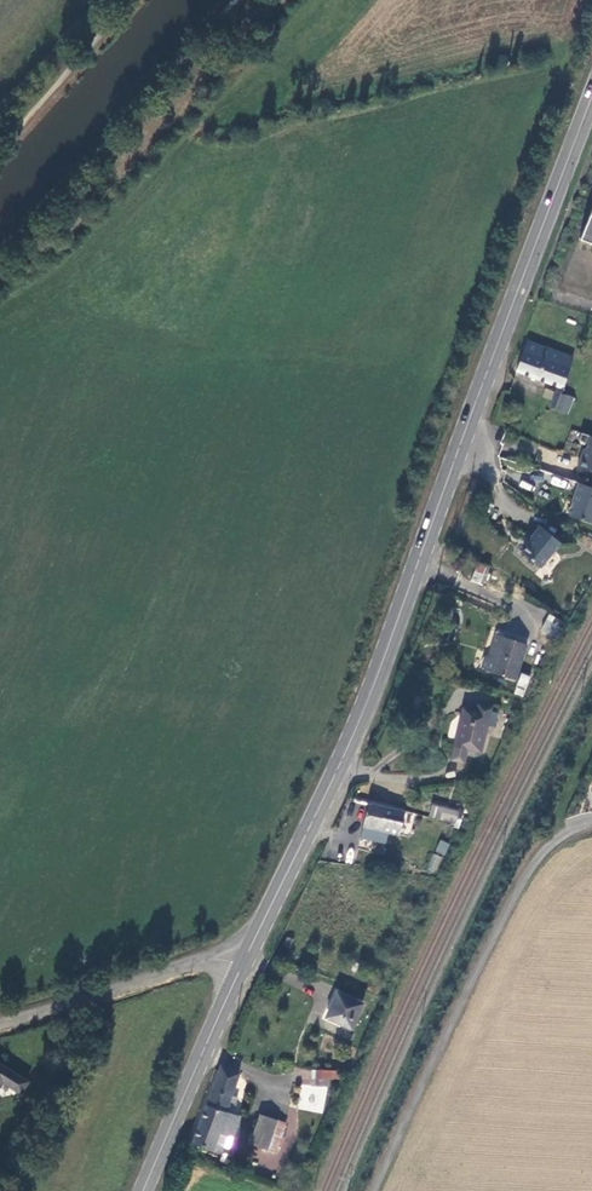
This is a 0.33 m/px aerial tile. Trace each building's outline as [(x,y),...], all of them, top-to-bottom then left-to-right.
[(580,240),(591,245),(591,211),(580,240)] [(575,356),(529,340),(516,373),(564,389),(565,385),(569,387),(572,379),(568,378),(575,356)] [(569,413),(576,397),(557,390),(552,406),(569,413)] [(591,474),(591,438),(582,435),(579,442),(588,445),(586,451),(584,451),(577,469),(591,474)] [(570,501),(572,502),(567,515),(591,525),(591,521),(591,488),(578,482),(570,501)] [(539,567),(559,542),(538,526),(529,537),(531,538),(520,552),(539,567)] [(484,585),(489,566),(476,562),(470,581),(484,585)] [(538,629),(552,638),(562,622),(548,613),(538,629)] [(497,634),(485,671),(517,682),(529,644),(497,634)] [(462,708),(452,749),(479,756),(487,726),(491,711),(491,709),(476,705),(475,711),(462,708)] [(491,711),(487,726),(493,728),(497,713),(491,711)] [(392,811),(367,804),(361,827),(377,831),(379,822),(388,824),(392,811)] [(429,817),(457,824),(460,811),(432,806),(429,817)] [(377,831),(361,827),(358,838),(383,844),(388,824),(379,822),(377,831)] [(440,839),(435,851),(444,855),(450,843),(440,839)] [(436,873),(442,857),(432,853),(426,869),(436,873)] [(353,1031),(366,1003),(338,991),(325,1019),(353,1031)] [(0,1062),(0,1091),(6,1081),(25,1093),(32,1082),(0,1062)] [(222,1065),(193,1144),(223,1155),(226,1147),(218,1143),(222,1133),(234,1138),(242,1117),(242,1108),(236,1106),(235,1114),(230,1113),(241,1072),(222,1065)] [(341,1071),(315,1070),(314,1086),(333,1086),(333,1078),(342,1079),(341,1071)] [(250,1144),(278,1152),(287,1123),(261,1114),(250,1144)]
